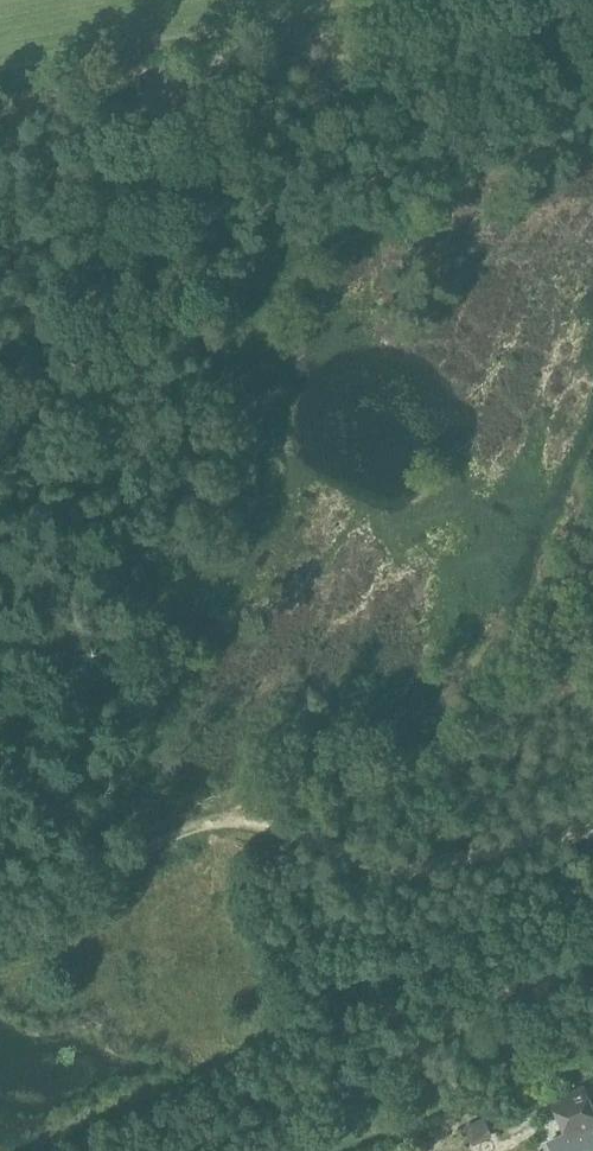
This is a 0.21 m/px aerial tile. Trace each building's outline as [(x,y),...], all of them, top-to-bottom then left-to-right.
[(589,1083),(550,1101),(568,1143),(592,1132),(592,1093),(589,1083)] [(557,1150),(550,1135),(515,1150),(555,1150),(557,1150)]
